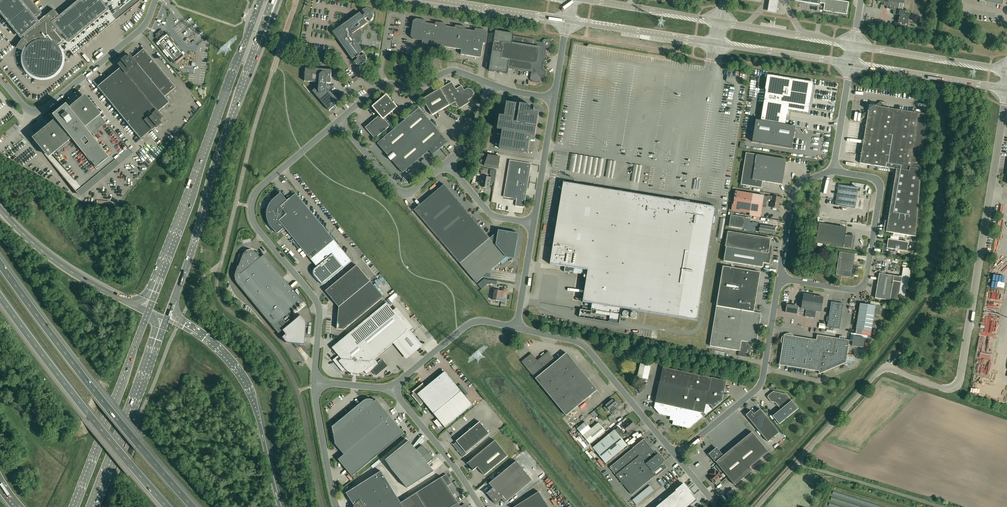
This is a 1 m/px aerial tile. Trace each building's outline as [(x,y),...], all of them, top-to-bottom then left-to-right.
[(21,37),(23,35),(29,43),(29,45),(27,47),(27,48),(26,48),(25,50),(24,52),(24,54),(23,55),(23,57),(23,59),(23,60),(23,61),(23,63),(24,65),(24,67),(25,69),(26,70),(27,72),(29,73),(30,75),(32,76),(33,77),(35,78),(37,78),(39,79),(41,79),(43,79),(45,79),(46,79),(48,78),(50,77),(52,77),(54,76),(55,74),(57,73),(57,72),(58,72),(58,71),(59,70),(60,69),(61,67),(61,66),(61,65),(62,64),(62,63),(62,61),(62,59),(62,57),(62,55),(62,54),(61,53),(69,51),(73,56),(138,2),(139,1),(140,0),(81,0),(60,17),(54,9),(43,18),(40,14),(42,13),(31,0),(0,0),(0,12),(21,37)] [(768,13),(776,15),(778,0),(770,0),(768,13)] [(795,1),(820,5),(820,4),(819,4),(820,3),(825,3),(824,10),(847,14),(848,3),(848,2),(835,0),(795,0),(795,1)] [(877,2),(888,3),(887,9),(894,10),(893,14),(899,15),(898,23),(903,24),(908,25),(908,21),(909,21),(910,15),(905,14),(905,11),(903,10),(904,4),(904,0),(878,0),(877,2)] [(368,18),(371,21),(372,20),(373,18),(374,16),(373,14),(372,12),(371,10),(369,9),(367,9),(365,9),(363,10),(365,14),(363,16),(360,13),(340,27),(342,29),(340,31),(339,35),(341,38),(338,40),(353,59),(356,57),(358,59),(354,62),(356,64),(358,65),(360,65),(362,65),(364,64),(365,62),(366,60),(367,58),(366,56),(365,54),(361,57),(360,54),(363,51),(357,43),(360,41),(361,32),(359,29),(368,23),(365,20),(368,18)] [(455,28),(446,26),(446,24),(436,22),(436,25),(426,23),(427,21),(416,19),(413,21),(411,36),(413,39),(423,41),(422,43),(462,50),(461,55),(481,58),(484,43),(486,43),(488,33),(486,30),(475,29),(475,31),(466,30),(466,27),(456,25),(455,28)] [(156,36),(155,37),(157,40),(158,41),(158,42),(158,43),(159,44),(165,51),(164,51),(168,55),(169,56),(171,59),(174,62),(175,63),(175,62),(176,62),(183,56),(184,55),(183,55),(167,35),(166,35),(165,34),(161,30),(155,34),(156,36)] [(498,72),(498,73),(499,73),(500,72),(503,73),(508,74),(509,68),(532,72),(530,79),(532,82),(538,83),(541,81),(542,77),(543,78),(546,76),(546,72),(545,69),(543,69),(544,61),(546,60),(547,56),(545,53),(546,48),(548,48),(551,46),(551,42),(550,40),(545,39),(543,41),(542,42),(537,42),(535,39),(531,39),(529,40),(527,38),(523,37),(521,39),(519,37),(514,36),(514,34),(495,31),(489,71),(494,72),(494,71),(498,72)] [(118,65),(120,68),(97,87),(140,139),(152,130),(156,127),(156,128),(161,124),(158,121),(162,118),(157,112),(169,103),(164,97),(176,87),(144,48),(132,58),(130,55),(126,58),(125,57),(121,61),(121,62),(118,65)] [(305,80),(305,81),(319,82),(319,87),(317,87),(313,91),(329,111),(331,110),(331,111),(332,111),(333,111),(334,111),(335,111),(335,110),(336,110),(336,109),(336,108),(336,107),(336,106),(335,106),(340,102),(327,89),(326,89),(326,88),(328,88),(328,84),(327,84),(327,83),(331,83),(332,70),(306,68),(305,74),(304,74),(303,74),(303,75),(302,75),(302,76),(302,77),(302,78),(303,79),(304,79),(304,80),(305,80)] [(756,120),(752,142),(792,148),(795,126),(785,125),(787,115),(789,104),(809,107),(813,83),(813,82),(808,81),(808,82),(769,75),(767,75),(767,76),(768,76),(766,89),(765,89),(765,90),(766,90),(761,121),(756,120)] [(432,115),(451,104),(452,106),(456,107),(458,106),(459,108),(470,102),(468,100),(473,97),(474,93),(472,89),(468,88),(464,90),(462,86),(456,89),(452,82),(423,99),(432,115)] [(34,136),(35,138),(33,140),(76,193),(99,174),(101,175),(114,164),(113,163),(129,149),(110,126),(108,127),(99,116),(100,114),(84,95),(68,108),(67,108),(66,109),(67,109),(63,112),(62,110),(58,114),(59,115),(55,118),(54,119),(34,136)] [(387,95),(373,107),(380,115),(365,127),(375,139),(393,123),(387,116),(397,107),(393,102),(394,102),(394,101),(393,100),(392,100),(391,100),(387,95)] [(905,235),(916,237),(926,114),(880,107),(883,105),(881,101),(874,106),(869,105),(868,110),(862,115),(864,118),(868,115),(860,163),(896,169),(886,232),(905,235)] [(533,107),(507,103),(504,116),(500,115),(497,129),(503,130),(500,148),(527,153),(530,139),(531,139),(532,135),(535,135),(539,115),(537,115),(538,111),(538,110),(537,110),(537,109),(536,109),(532,108),(533,107)] [(433,155),(448,142),(419,108),(378,143),(403,173),(429,150),(433,155)] [(786,159),(756,154),(746,153),(741,184),(762,188),(763,181),(782,184),(786,159)] [(484,166),(499,168),(500,157),(488,155),(484,166)] [(530,173),(531,164),(510,160),(504,197),(525,200),(527,191),(528,191),(528,188),(527,188),(529,176),(530,176),(530,173)] [(489,189),(489,188),(490,182),(493,183),(495,176),(496,170),(491,169),(490,175),(491,175),(491,177),(486,176),(486,179),(483,178),(481,185),(485,185),(484,188),(486,188),(485,189),(489,189)] [(564,182),(550,264),(565,267),(564,272),(570,273),(570,271),(574,272),(587,274),(583,302),(592,303),(591,310),(596,310),(621,314),(622,308),(678,318),(697,321),(713,224),(714,224),(714,225),(715,225),(716,216),(714,216),(716,207),(705,205),(697,204),(666,198),(652,195),(651,195),(651,196),(564,182)] [(490,238),(444,184),(414,210),(476,283),(483,277),(491,278),(492,269),(506,257),(515,259),(519,233),(498,230),(498,231),(490,238)] [(855,208),(858,188),(839,185),(835,205),(855,208)] [(768,196),(764,196),(753,194),(736,191),(733,205),(732,204),(731,210),(750,213),(752,203),(758,204),(758,205),(759,206),(760,206),(762,206),(762,207),(762,206),(763,200),(767,201),(767,199),(768,196)] [(271,226),(271,227),(277,234),(285,228),(308,256),(316,249),(319,253),(335,240),(296,193),(287,201),(281,193),(274,199),(273,200),(272,201),(271,201),(271,202),(270,204),(269,204),(269,205),(268,207),(268,208),(268,209),(267,210),(267,211),(267,212),(267,213),(267,214),(267,215),(267,216),(267,217),(267,218),(267,219),(268,220),(268,221),(269,222),(269,223),(270,224),(270,225),(271,226)] [(778,208),(780,197),(773,196),(771,207),(778,208)] [(729,226),(749,230),(751,218),(731,215),(729,226)] [(846,227),(819,223),(816,243),(851,248),(853,236),(845,234),(846,227)] [(767,225),(767,226),(760,224),(759,231),(774,234),(774,230),(775,230),(775,227),(770,226),(767,225)] [(772,246),(770,246),(771,238),(743,234),(742,233),(741,233),(738,233),(737,232),(736,233),(733,232),(732,231),(731,232),(727,231),(724,247),(726,247),(724,261),(763,267),(763,263),(770,264),(772,246)] [(884,245),(883,253),(890,254),(891,249),(907,251),(908,242),(888,239),(887,245),(884,245)] [(316,249),(308,256),(317,267),(316,268),(315,269),(314,271),(314,273),(314,275),(315,276),(322,284),(324,284),(352,261),(335,240),(319,253),(316,249)] [(287,314),(302,301),(267,258),(266,259),(265,260),(258,251),(257,252),(256,253),(254,252),(252,251),(250,250),(246,251),(244,252),(243,254),(242,255),(239,254),(234,273),(235,273),(234,276),(235,280),(237,283),(278,333),(282,330),(285,334),(281,337),(286,343),(305,344),(307,322),(301,315),(288,325),(285,321),(290,317),(287,314)] [(840,252),(836,275),(851,277),(855,254),(840,252)] [(357,265),(326,291),(339,307),(344,304),(348,309),(338,316),(337,329),(344,329),(383,297),(357,265)] [(723,266),(716,306),(710,346),(740,351),(739,353),(738,356),(749,358),(750,355),(749,355),(750,349),(751,349),(752,343),(756,343),(761,313),(756,312),(756,311),(754,311),(760,272),(723,266)] [(875,298),(890,300),(898,302),(899,297),(904,298),(905,296),(909,268),(903,267),(902,277),(879,273),(875,298)] [(497,281),(484,279),(478,284),(482,289),(487,284),(490,285),(491,284),(497,285),(497,281)] [(495,290),(493,300),(506,302),(506,299),(504,299),(505,294),(507,295),(508,290),(502,289),(502,291),(495,290)] [(815,318),(817,311),(821,312),(823,297),(804,294),(802,307),(787,305),(786,312),(797,314),(805,315),(805,317),(815,318)] [(856,329),(856,333),(870,336),(871,331),(872,326),(874,314),(879,315),(880,314),(881,314),(881,313),(881,312),(881,311),(880,310),(881,306),(880,306),(880,303),(870,301),(870,305),(868,304),(860,303),(860,306),(857,323),(856,329)] [(844,304),(831,302),(827,327),(840,329),(844,304)] [(422,346),(406,326),(387,303),(332,348),(339,355),(333,360),(343,372),(346,369),(348,372),(352,373),(355,374),(359,374),(362,373),(365,371),(367,374),(372,370),(377,375),(388,366),(383,360),(379,364),(375,359),(397,340),(410,355),(422,346)] [(849,340),(835,338),(820,335),(819,340),(784,335),(783,336),(782,337),(782,338),(782,339),(781,340),(781,341),(781,342),(782,343),(782,344),(783,345),(781,355),(782,355),(782,357),(782,360),(784,362),(785,363),(787,365),(789,365),(789,366),(819,371),(819,374),(846,363),(849,340)] [(853,336),(852,346),(864,348),(864,343),(868,344),(869,339),(853,336)] [(566,416),(597,390),(567,353),(562,357),(557,361),(549,351),(537,360),(532,353),(522,362),(536,379),(536,378),(566,416)] [(648,379),(651,364),(641,362),(638,377),(648,379)] [(704,413),(705,407),(706,408),(709,411),(706,414),(712,409),(709,406),(709,405),(711,405),(713,408),(722,401),(727,381),(663,367),(654,408),(659,414),(671,417),(670,420),(673,420),(672,424),(689,428),(703,417),(701,414),(700,414),(700,412),(704,413)] [(473,405),(461,391),(445,371),(426,388),(422,384),(413,391),(414,392),(413,396),(420,405),(424,402),(438,419),(434,422),(439,427),(443,424),(445,428),(473,405)] [(779,424),(798,408),(787,394),(773,391),(768,395),(768,398),(771,402),(775,402),(781,409),(773,416),(779,424)] [(374,401),(374,400),(373,400),(372,400),(372,399),(371,399),(370,399),(369,399),(368,399),(367,399),(366,400),(365,400),(364,401),(363,401),(351,411),(351,412),(350,413),(347,415),(332,427),(334,433),(335,434),(334,435),(335,444),(344,455),(338,460),(352,476),(404,433),(376,400),(374,402),(373,401),(374,401)] [(613,399),(605,405),(610,411),(611,410),(614,415),(619,411),(616,406),(618,404),(613,399)] [(750,411),(746,415),(748,418),(768,442),(780,432),(760,409),(754,414),(752,412),(751,412),(750,411)] [(606,463),(621,450),(627,445),(621,438),(625,434),(627,437),(632,433),(630,430),(631,429),(635,426),(631,420),(623,426),(626,430),(628,432),(625,434),(623,432),(619,427),(615,430),(614,430),(608,435),(593,448),(606,463)] [(490,434),(480,422),(456,441),(457,442),(453,445),(463,457),(471,450),(470,450),(490,434)] [(599,423),(591,429),(585,422),(577,429),(590,444),(605,431),(599,423)] [(753,466),(761,459),(770,452),(753,432),(724,456),(718,448),(711,454),(717,462),(736,485),(754,471),(751,467),(753,466)] [(508,456),(502,448),(495,440),(468,463),(474,470),(478,467),(485,475),(508,456)] [(632,495),(656,475),(657,477),(667,468),(663,463),(665,461),(658,453),(657,455),(645,440),(643,440),(610,467),(610,468),(616,475),(632,495)] [(398,477),(428,452),(428,451),(427,451),(422,445),(416,450),(409,441),(386,460),(392,469),(398,477)] [(428,452),(398,477),(408,488),(434,472),(428,464),(434,459),(429,453),(428,452)] [(379,459),(371,466),(373,468),(381,462),(379,459)] [(491,499),(525,471),(517,461),(489,483),(493,488),(487,493),(491,499)] [(712,475),(709,477),(714,483),(716,485),(721,482),(719,479),(722,477),(717,471),(716,471),(715,470),(710,474),(712,475)] [(346,493),(355,506),(354,506),(404,506),(401,503),(381,471),(346,493)] [(525,471),(491,499),(496,504),(502,499),(505,503),(533,480),(525,471)] [(458,503),(448,486),(452,483),(446,474),(401,503),(404,506),(451,506),(458,503)] [(650,486),(632,500),(636,505),(654,490),(650,486)] [(668,497),(676,506),(688,506),(695,501),(682,486),(668,497)] [(539,492),(515,506),(549,506),(539,492)] [(661,503),(664,506),(676,506),(668,497),(661,503)]
